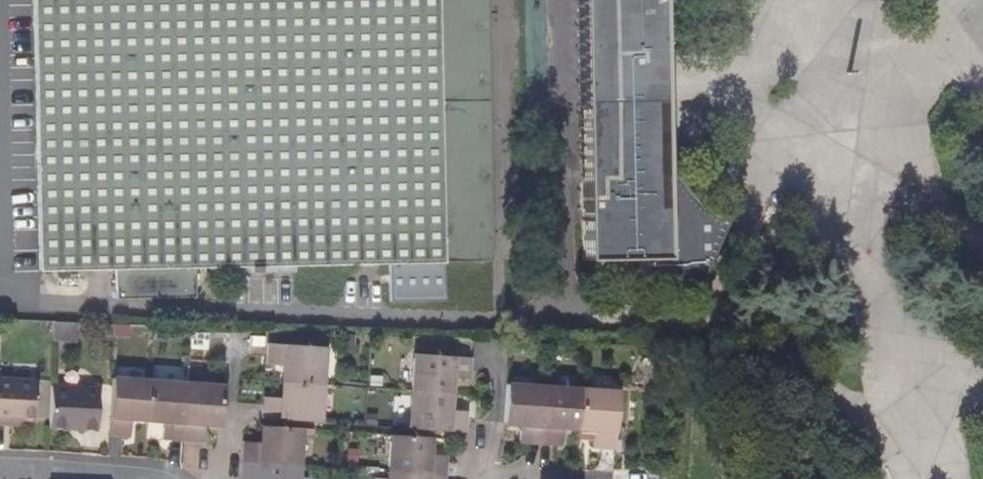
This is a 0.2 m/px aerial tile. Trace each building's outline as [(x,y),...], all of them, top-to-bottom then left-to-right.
[(478,259),(472,0),(32,0),(37,270),(109,268),(111,298),(191,296),(189,268),(229,266),(230,273),(323,272),(322,265),(478,259)] [(580,256),(637,255),(658,254),(659,160),(656,0),(575,0),(580,256)] [(761,219),(678,185),(659,160),(658,254),(637,255),(637,280),(700,279),(761,219)] [(70,337),(70,322),(52,321),(52,336),(70,337)] [(280,381),(320,383),(322,346),(265,342),(264,348),(264,354),(264,363),(281,365),(280,381)] [(450,377),(468,378),(468,368),(469,361),(469,356),(412,353),(410,389),(450,392),(450,377)] [(0,379),(0,424),(7,424),(8,419),(21,420),(34,421),(35,381),(0,379)] [(128,420),(145,421),(147,381),(108,379),(106,437),(127,438),(128,420)] [(183,383),(147,381),(145,421),(159,422),(159,439),(179,441),(183,383)] [(260,417),(318,421),(320,383),(280,381),(279,396),(261,395),(260,405),(260,411),(260,417)] [(221,385),(183,383),(179,441),(191,442),(199,443),(201,424),(219,424),(221,385)] [(531,443),(539,443),(542,385),(506,383),(503,423),(519,424),(518,441),(528,442),(531,443)] [(542,385),(539,443),(545,444),(550,444),(558,444),(560,427),(576,428),(579,388),(542,385)] [(97,389),(50,386),(48,427),(95,429),(97,389)] [(615,390),(579,388),(576,428),(590,428),(590,445),(600,447),(606,447),(612,448),(615,390)] [(466,409),(449,408),(450,392),(410,389),(408,427),(465,431),(465,425),(465,419),(466,409)] [(239,461),(296,464),(298,428),(259,425),(258,440),(240,440),(240,447),(239,461)] [(444,453),(427,451),(427,436),(388,434),(386,470),(443,474),(444,453)] [(296,464),(239,461),(237,478),(295,478),(296,464)] [(443,474),(386,470),(385,478),(443,478),(443,474)]
